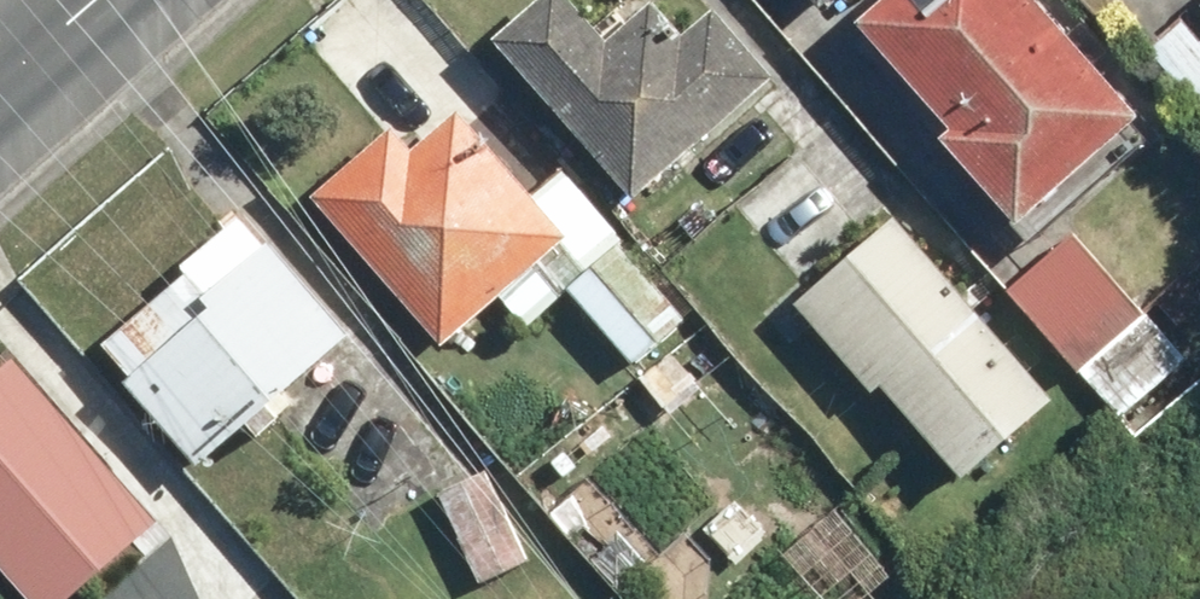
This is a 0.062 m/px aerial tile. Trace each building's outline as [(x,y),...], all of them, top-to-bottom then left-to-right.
[(499,36),(638,199),(667,175),(677,187),(750,125),(739,113),(783,75),(719,1),(687,29),(662,0),(657,0),(637,17),(624,2),(601,22),(582,0),(541,0),(499,36)] [(865,14),(960,119),(945,132),(1022,218),(1148,105),(1054,0),(880,0),(865,14)] [(1153,41),(1199,95),(1199,1),(1153,41)] [(341,117),(300,152),(327,184),(313,196),(443,347),(503,295),(532,327),(574,291),(639,367),(697,318),(565,164),(536,189),(465,107),(420,146),(395,118),(365,144),(341,117)] [(254,214),(104,345),(205,460),(244,427),(256,440),(300,401),(288,387),(355,329),(254,214)] [(899,214),(798,305),(875,390),(884,383),(969,477),(1062,394),(899,214)] [(1083,369),(1152,306),(1082,230),(1067,243),(1049,224),(995,273),(1083,369)] [(1152,306),(1083,369),(1126,417),(1195,354),(1175,332),(1152,306)] [(490,462),(435,488),(479,581),(534,556),(490,462)] [(6,598),(236,598),(209,568),(217,561),(156,491),(124,520),(94,486),(51,523),(2,466),(0,467),(0,592),(6,598)] [(845,569),(870,598),(919,598),(926,593),(882,539),(845,569)]
